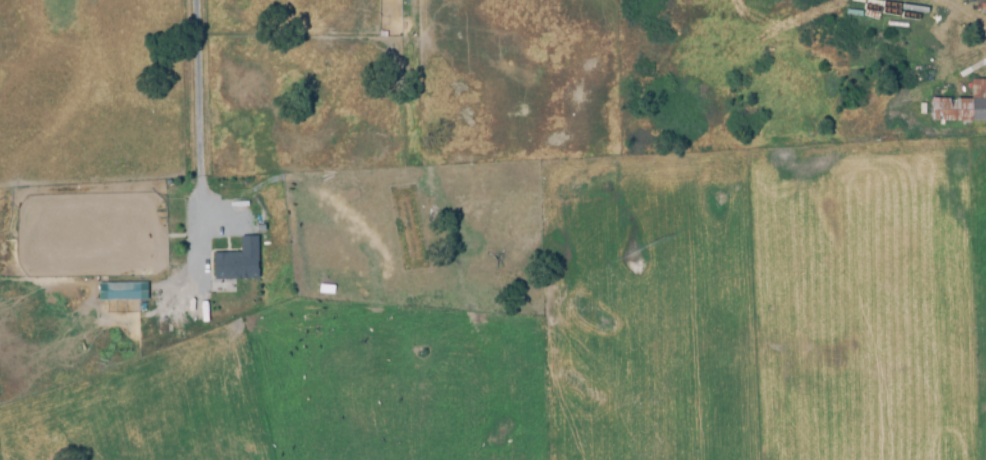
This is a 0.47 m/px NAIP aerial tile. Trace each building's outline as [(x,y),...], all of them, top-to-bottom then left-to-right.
[(970,81),(985,81),(985,123),(951,122),(929,122),(929,99),(950,100),(970,100),(970,81)] [(260,276),(216,276),(216,251),(244,251),(244,236),(260,235),(260,251),(260,276)] [(108,297),(108,282),(141,282),(141,297),(108,297)]
